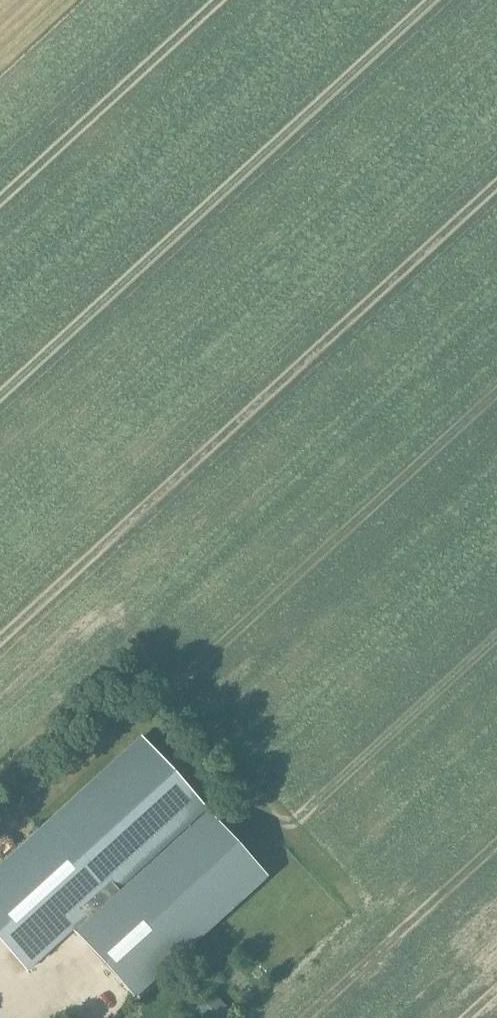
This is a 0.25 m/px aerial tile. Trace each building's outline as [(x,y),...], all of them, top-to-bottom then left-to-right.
[(0,868),(0,941),(29,972),(73,932),(132,997),(265,876),(211,816),(125,894),(120,889),(206,811),(142,739),(37,834),(0,868)] [(192,1013),(197,1017),(235,1017),(236,1017),(214,994),(192,1013)]
